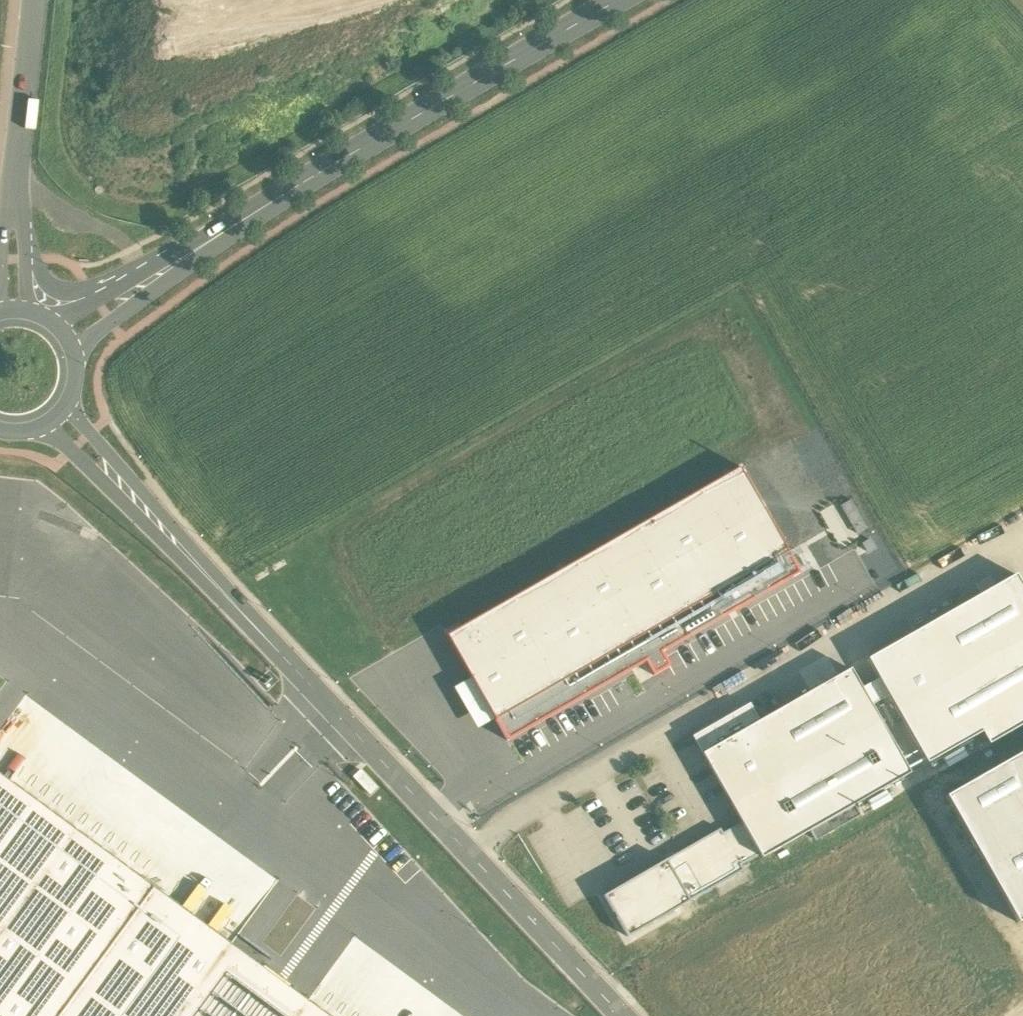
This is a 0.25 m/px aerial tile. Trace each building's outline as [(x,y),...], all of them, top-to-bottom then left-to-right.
[(739,470),(448,637),(507,740),(646,661),(654,675),(669,667),(661,652),(798,573),(739,470)] [(834,507),(851,537),(868,527),(851,498),(834,507)] [(868,659),(879,679),(861,689),(902,759),(918,750),(926,764),(982,732),(989,745),(1022,726),(1022,588),(1015,574),(868,659)] [(861,689),(850,669),(702,753),(741,822),(760,854),(762,858),(810,830),(854,805),(910,773),(902,759),(861,689)] [(944,799),(1015,923),(1022,919),(1022,754),(944,799)] [(0,776),(0,1015),(327,1015),(0,776)] [(884,790),(866,801),(870,808),(889,797),(884,790)] [(854,805),(810,830),(815,840),(860,815),(854,805)] [(741,822),(722,833),(741,865),(760,854),(741,822)] [(720,829),(664,861),(688,902),(744,870),(741,865),(722,833),(720,829)] [(788,854),(786,850),(777,855),(780,859),(788,854)] [(629,936),(688,902),(664,861),(605,894),(629,936)]
